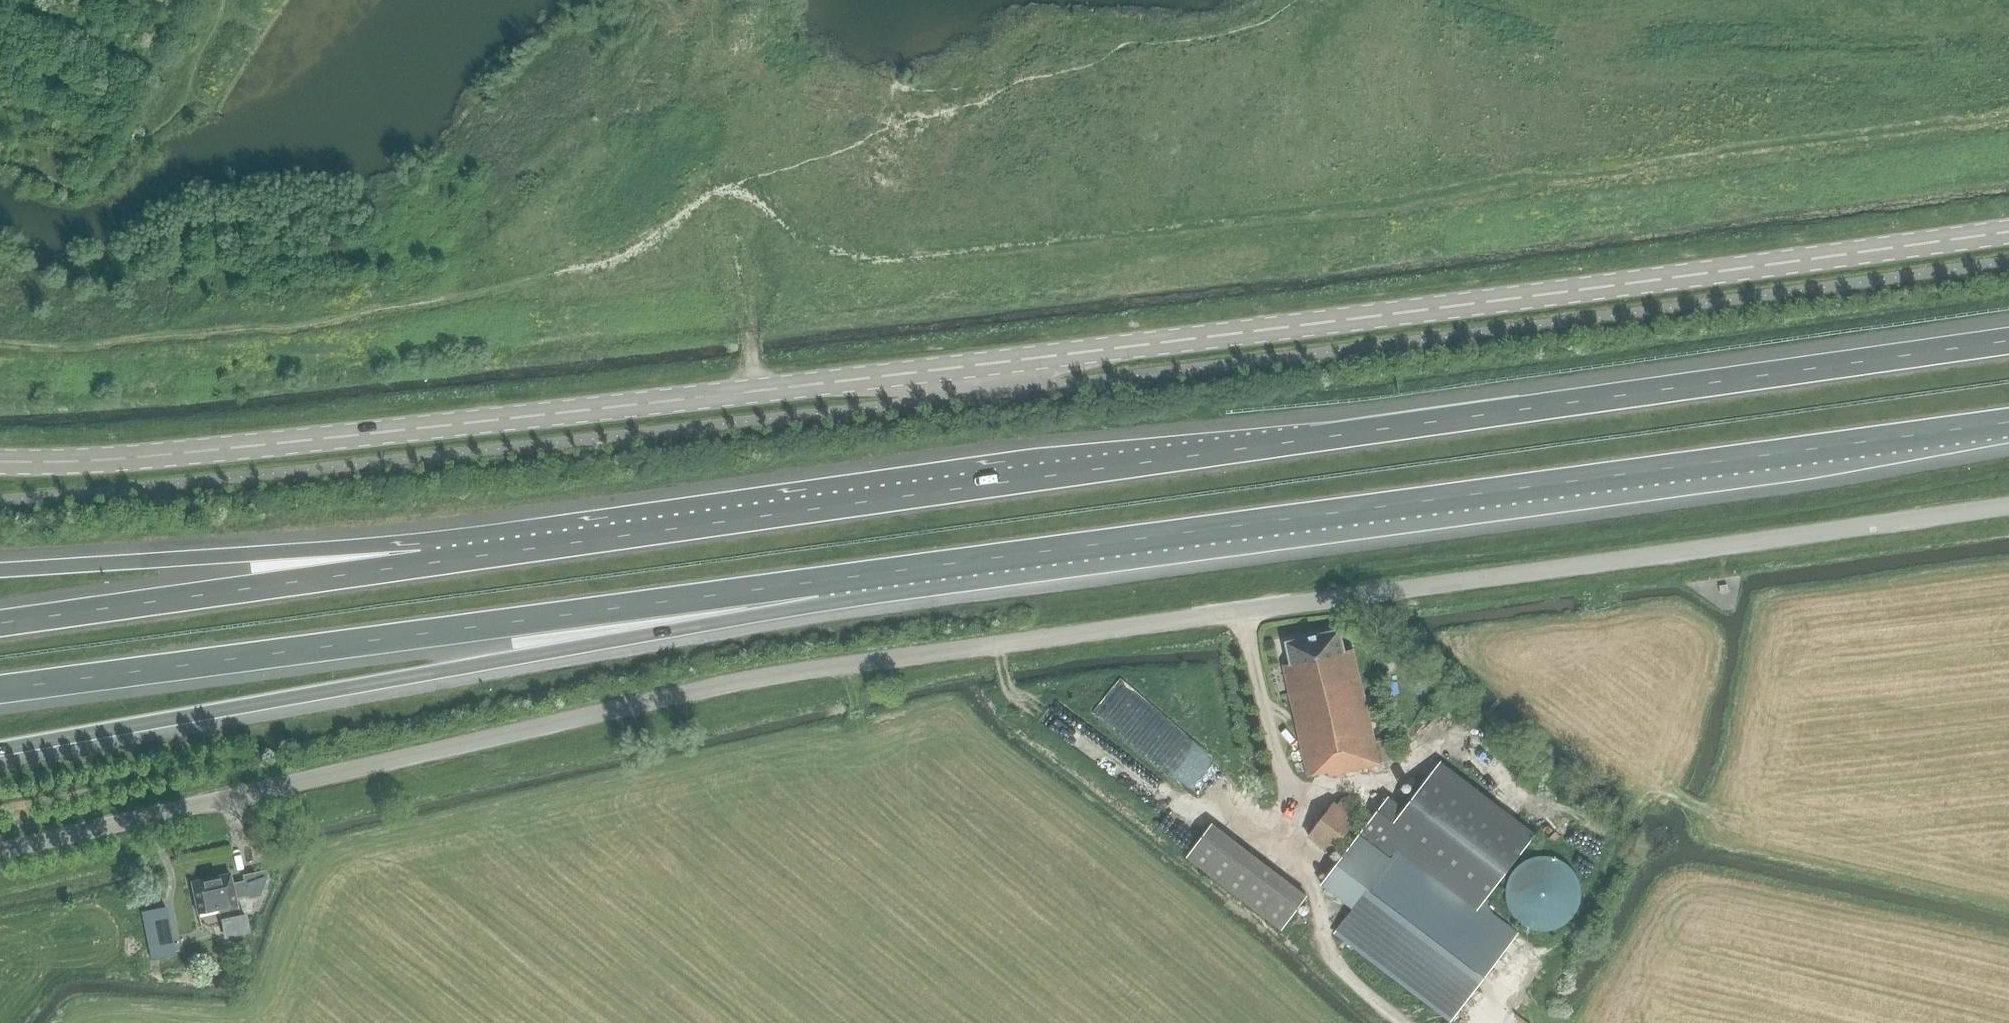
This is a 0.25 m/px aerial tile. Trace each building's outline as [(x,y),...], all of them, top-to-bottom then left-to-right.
[(1374,743),(1352,649),(1343,651),(1338,630),(1285,642),(1290,663),(1282,665),(1308,777),(1327,772),(1328,776),(1380,764),(1379,763),(1396,759),(1391,739),(1374,743)] [(1515,937),(1478,909),(1533,837),(1438,764),(1404,809),(1387,796),(1360,833),(1321,884),(1353,909),(1337,930),(1453,1018),(1515,937)] [(1308,836),(1330,853),(1356,820),(1353,817),(1359,809),(1343,797),(1337,805),(1334,803),(1308,836)] [(1214,830),(1188,865),(1285,937),(1311,902),(1214,830)] [(1580,885),(1578,878),(1576,874),(1573,870),(1569,866),(1563,862),(1558,858),(1550,856),(1543,856),(1535,856),(1528,858),(1522,862),(1517,865),(1514,869),(1511,872),(1508,877),(1507,883),(1506,888),(1505,894),(1506,900),(1508,906),(1510,912),(1515,918),(1520,923),(1525,926),(1532,929),(1538,930),(1544,931),(1550,930),(1556,929),(1562,926),(1567,923),(1571,918),(1575,913),(1578,908),(1580,900),(1581,892),(1580,885)] [(236,904),(235,898),(247,896),(247,898),(259,895),(267,876),(266,870),(242,875),(243,879),(232,882),(230,873),(191,882),(198,913),(217,909),(223,939),(249,933),(245,915),(240,916),(237,904),(236,904)] [(175,955),(166,907),(141,912),(150,960),(175,955)]
